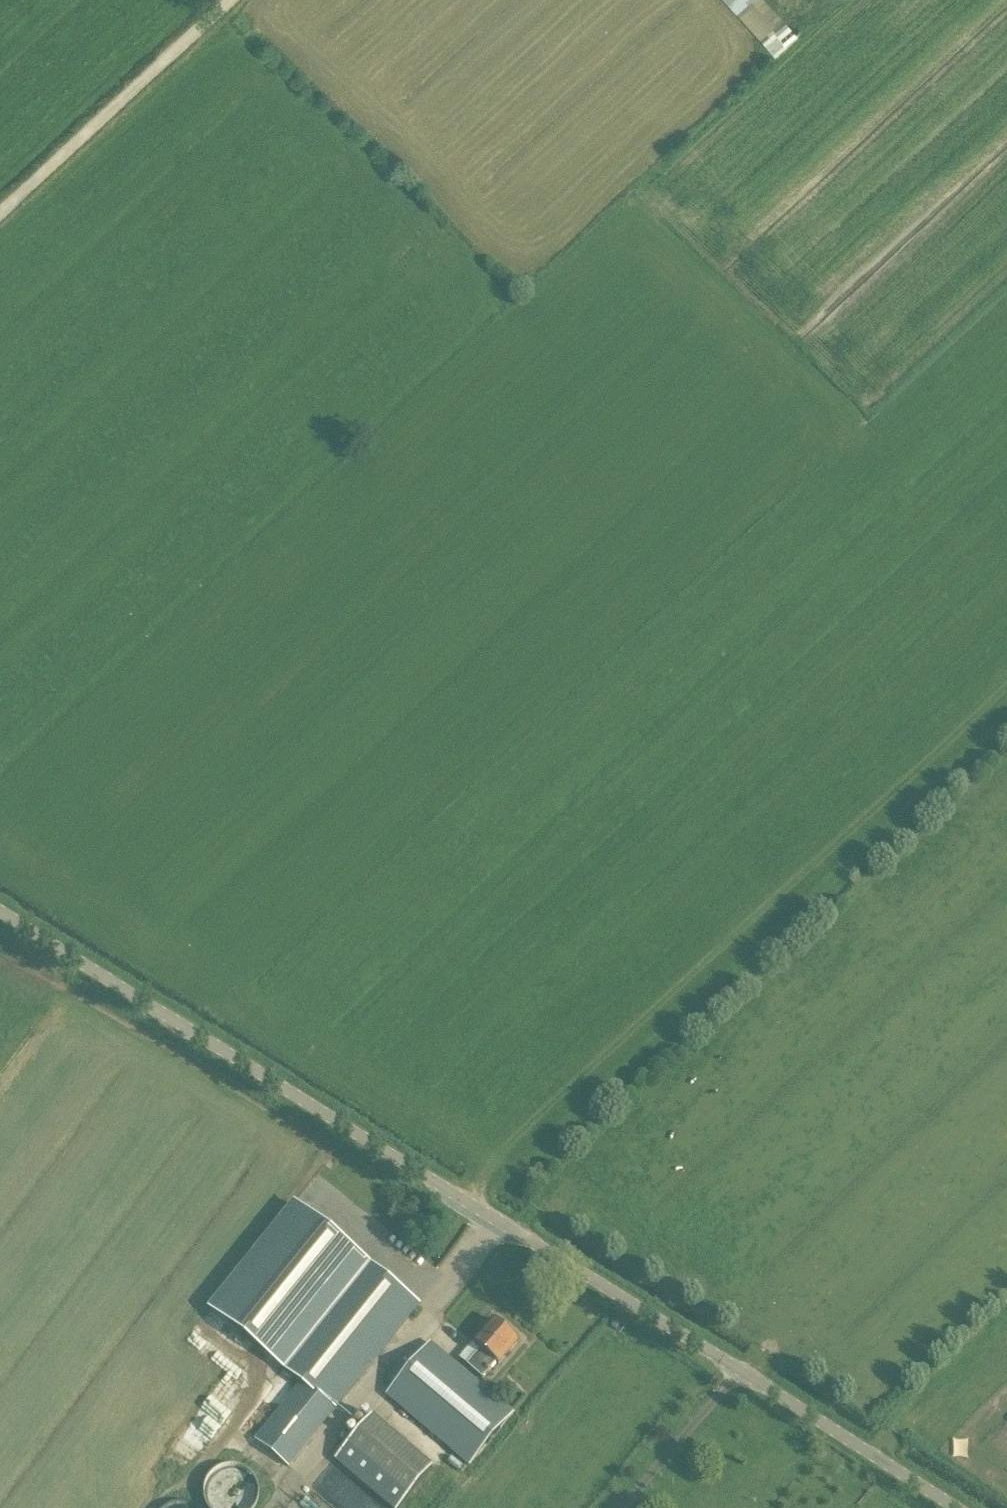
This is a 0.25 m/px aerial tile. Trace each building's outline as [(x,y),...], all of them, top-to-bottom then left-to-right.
[(773,51),(775,54),(784,46),(785,45),(786,44),(795,36),(797,34),(799,33),(798,31),(768,0),(726,0),(773,51)] [(294,1205),(210,1309),(301,1382),(255,1439),(288,1465),(417,1304),(294,1205)] [(498,1364),(518,1342),(492,1319),(472,1342),(480,1348),(465,1364),(481,1379),(496,1362),(498,1364)] [(615,1330),(619,1324),(614,1321),(610,1327),(615,1330)] [(468,1464),(512,1413),(431,1343),(387,1394),(468,1464)] [(334,1459),(391,1507),(399,1507),(433,1467),(372,1414),(334,1459)] [(258,1502),(258,1500),(259,1498),(259,1495),(259,1493),(259,1490),(259,1488),(258,1486),(258,1483),(257,1481),(255,1479),(254,1477),(253,1475),(251,1473),(249,1471),(247,1470),(245,1469),(243,1467),(238,1466),(233,1465),(231,1465),(229,1465),(226,1465),(224,1466),(221,1467),(219,1468),(217,1469),(215,1470),(213,1471),(211,1473),(210,1475),(208,1477),(207,1479),(206,1481),(205,1483),(204,1486),(203,1488),(203,1491),(203,1493),(203,1496),(204,1498),(204,1500),(205,1503),(206,1505),(207,1507),(255,1507),(256,1507),(257,1505),(258,1502)]
